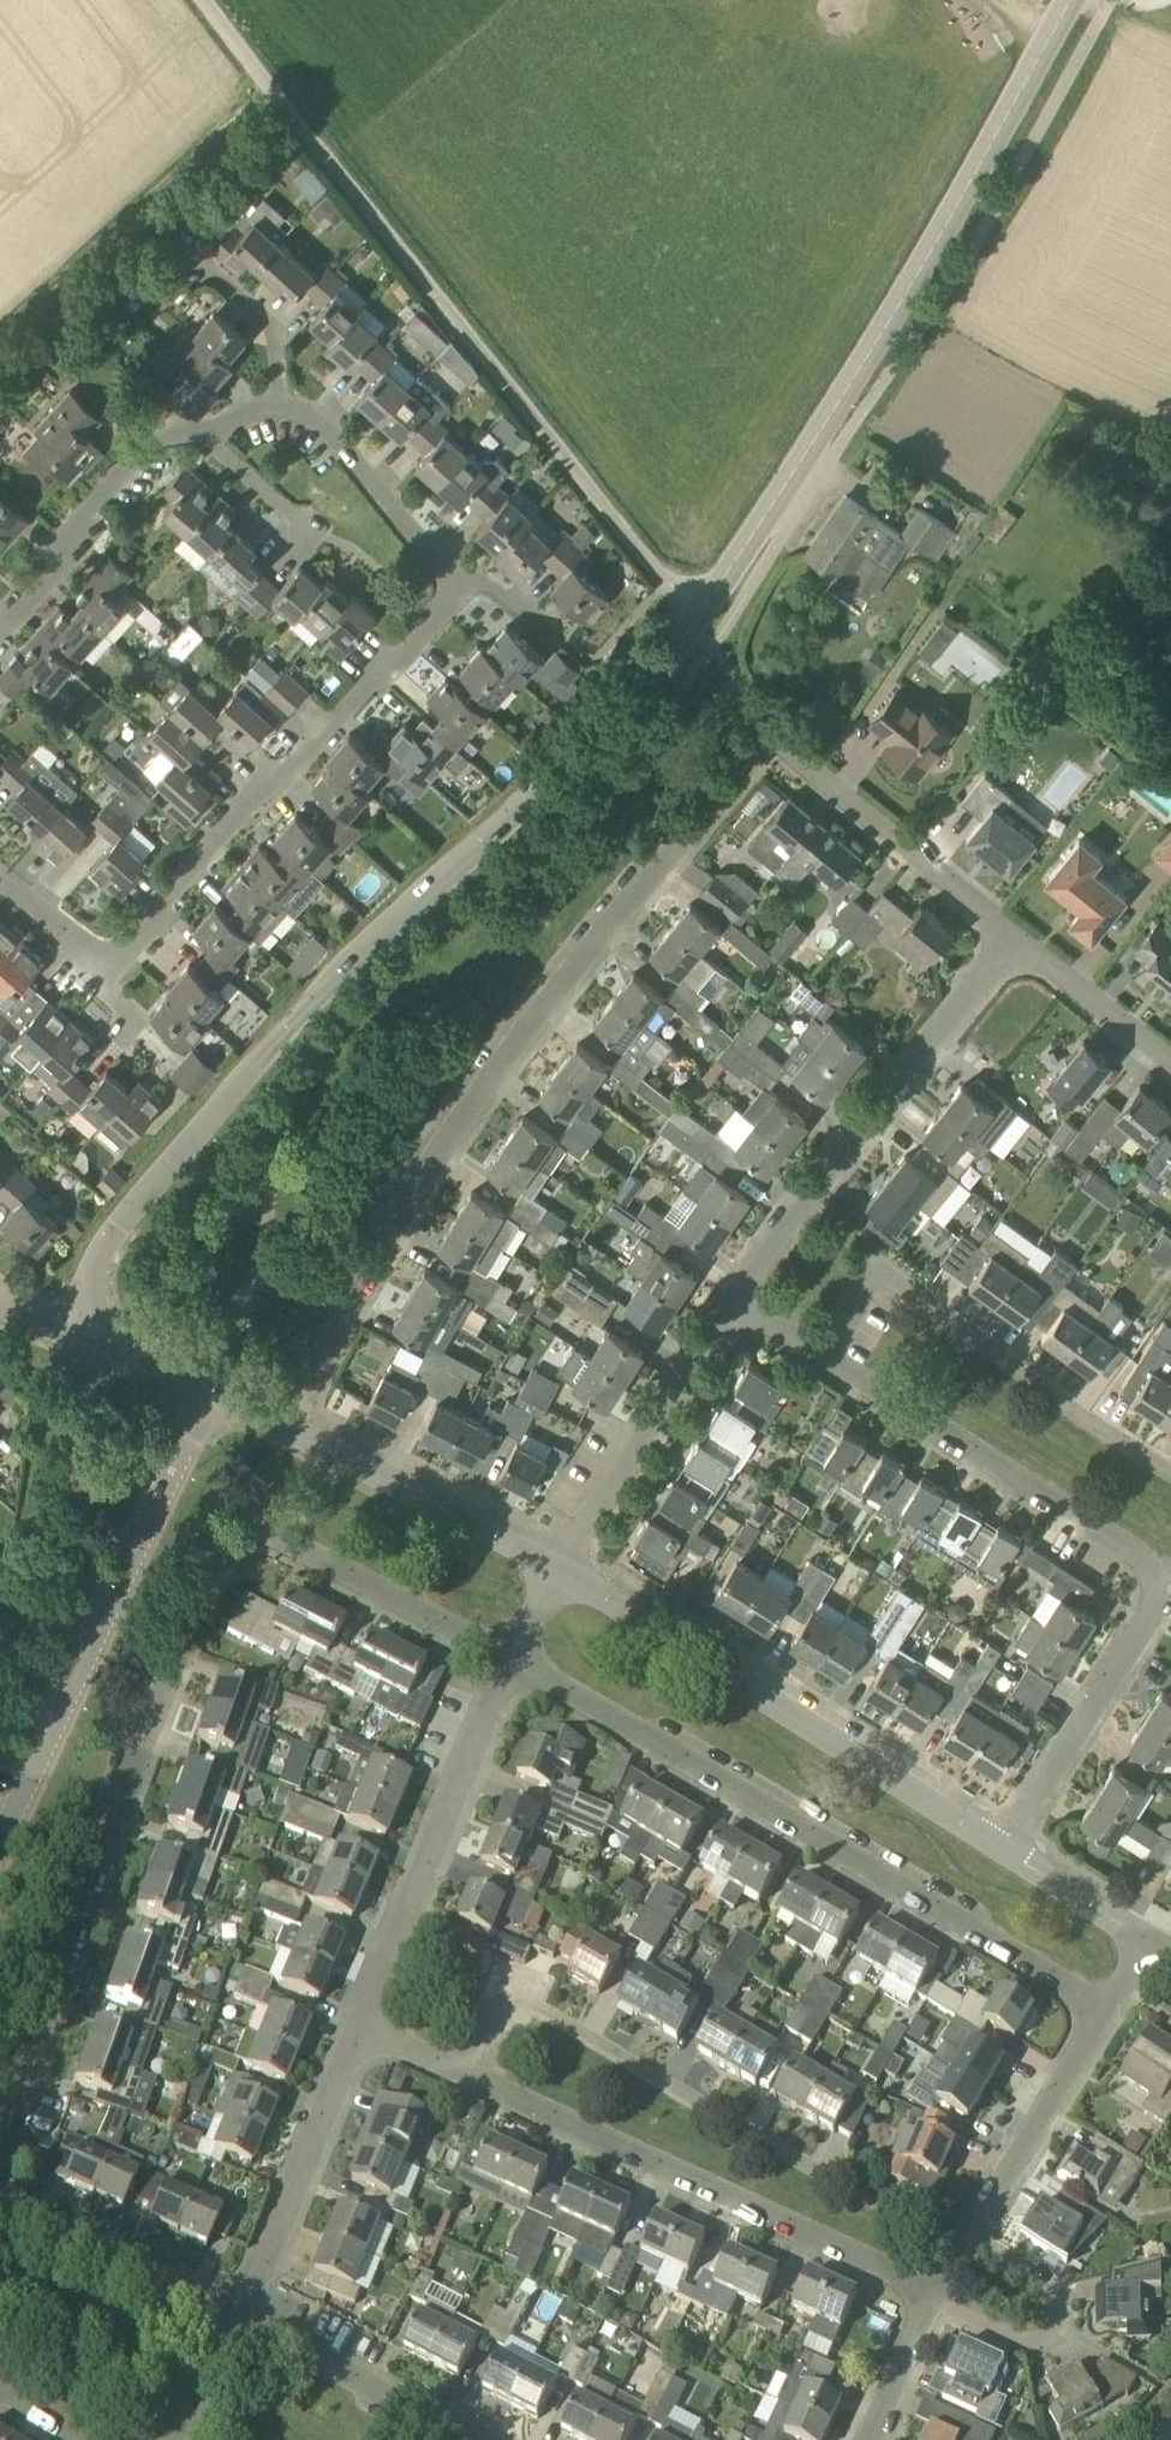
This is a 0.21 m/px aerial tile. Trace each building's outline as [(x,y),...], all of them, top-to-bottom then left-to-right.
[(267,231),(256,220),(245,232),(234,222),(213,246),(239,270),(250,258),(258,265),(279,241),(287,232),(275,222),(267,231)] [(314,272),(279,241),(258,265),(281,287),(289,278),(301,289),(303,286),(314,295),(336,270),(324,260),(314,272)] [(357,314),(361,309),(339,289),(347,280),(336,270),(314,295),(325,304),(311,319),(333,339),(356,314),(357,314)] [(247,337),(216,310),(196,332),(202,337),(228,359),(247,337)] [(416,313),(406,325),(416,334),(426,322),(416,313)] [(386,346),(375,336),(378,333),(357,314),(356,314),(333,339),(328,344),(351,364),(353,361),(364,370),(386,346)] [(202,337),(183,359),(188,363),(189,363),(214,385),(233,363),(228,359),(202,337)] [(381,417),(409,386),(387,367),(397,355),(386,346),(364,370),(375,380),(359,397),(381,417)] [(188,363),(183,359),(176,352),(158,374),(147,386),(172,407),(181,397),(199,413),(220,390),(214,385),(189,363),(188,363)] [(470,360),(459,372),(469,381),(478,370),(470,360)] [(416,443),(439,418),(428,409),(431,406),(409,386),(381,417),(403,437),(406,434),(416,443)] [(84,463),(78,458),(93,441),(83,431),(99,414),(70,388),(34,429),(43,437),(28,453),(44,467),(49,461),(69,479),(84,463)] [(440,482),(468,451),(446,432),(449,428),(439,418),(416,443),(427,452),(418,463),(440,482)] [(514,427),(505,437),(516,447),(525,437),(514,427)] [(483,465),(468,451),(440,482),(462,502),(467,497),(477,506),(498,484),(510,470),(498,459),(487,460),(483,465)] [(210,507),(209,506),(202,500),(212,488),(186,464),(164,489),(175,499),(165,510),(188,531),(210,507)] [(501,550),(528,521),(534,515),(498,484),(477,506),(488,517),(478,529),(501,550)] [(29,519),(0,493),(0,542),(7,535),(11,539),(29,519)] [(211,552),(233,527),(225,520),(236,508),(220,494),(209,506),(210,507),(188,531),(211,552)] [(847,495),(807,553),(854,585),(857,581),(874,557),(891,569),(911,539),(938,557),(956,531),(921,507),(903,533),(902,535),(877,518),(878,516),(847,495)] [(551,541),(528,521),(501,550),(496,556),(521,578),(542,555),(553,565),(574,542),(561,530),(551,541)] [(588,526),(574,542),(581,549),(596,533),(588,526)] [(247,605),(269,580),(259,570),(261,567),(249,557),(257,548),(233,527),(211,552),(246,583),(236,595),(247,605)] [(593,559),(581,549),(574,542),(553,565),(564,575),(552,588),(587,619),(609,594),(583,570),(593,559)] [(108,552),(98,563),(122,583),(132,573),(111,554),(108,552)] [(113,594),(122,583),(98,563),(75,589),(86,600),(80,608),(103,628),(124,606),(125,604),(113,594)] [(323,585),(322,585),(301,565),(280,589),(269,580),(247,605),(258,615),(274,597),(296,617),(301,611),(300,611),(323,585)] [(322,630),(327,624),(349,599),(349,598),(327,579),(322,585),(323,585),(300,611),(301,611),(322,630)] [(349,643),(376,613),(354,593),(349,598),(349,599),(327,624),(345,640),(337,650),(343,655),(351,645),(349,643)] [(73,615),(61,605),(37,631),(60,652),(61,652),(70,641),(82,652),(103,630),(103,628),(80,608),(73,615)] [(204,617),(204,631),(220,631),(220,617),(204,617)] [(933,632),(947,643),(957,629),(944,618),(933,632)] [(548,660),(543,655),(508,624),(487,648),(517,674),(521,678),(531,668),(547,683),(556,671),(569,683),(573,678),(581,670),(558,650),(548,660)] [(7,666),(29,686),(58,711),(70,697),(54,683),(72,662),(61,652),(60,652),(37,631),(23,647),(35,657),(28,665),(17,656),(7,666)] [(517,674),(487,648),(483,644),(461,669),(473,680),(463,691),(485,710),(517,674)] [(0,675),(0,680),(19,697),(29,686),(7,666),(0,675)] [(285,668),(282,673),(265,692),(255,702),(238,687),(217,710),(251,742),(263,729),(268,734),(308,689),(285,668)] [(455,742),(485,710),(463,691),(447,676),(428,697),(445,713),(435,725),(455,742)] [(251,742),(217,710),(190,685),(169,708),(204,739),(214,728),(242,753),(251,742)] [(918,709),(896,691),(872,721),(895,738),(886,750),(917,775),(927,762),(931,765),(945,748),(941,745),(953,730),(922,705),(918,709)] [(212,786),(222,775),(194,750),(204,739),(169,708),(148,732),(165,745),(178,755),(212,786)] [(413,729),(405,723),(387,743),(411,764),(424,776),(441,757),(458,771),(470,758),(454,743),(455,742),(435,725),(434,725),(424,717),(413,729)] [(376,755),(350,732),(328,756),(334,761),(335,760),(369,790),(365,786),(385,764),(396,774),(399,777),(411,764),(387,743),(376,755)] [(178,755),(165,745),(145,768),(175,794),(164,806),(186,826),(206,804),(201,799),(212,786),(178,755)] [(1110,747),(1100,759),(1111,768),(1121,756),(1110,747)] [(0,764),(0,775),(7,781),(26,759),(14,748),(0,764)] [(64,807),(78,791),(34,751),(27,760),(26,759),(7,781),(18,791),(9,800),(43,830),(33,841),(34,841),(64,807)] [(350,837),(360,825),(347,813),(369,790),(335,760),(334,761),(313,785),(338,807),(328,818),(350,837)] [(1010,871),(1036,839),(1002,812),(1014,797),(985,773),(963,801),(983,818),(968,837),(1010,871)] [(766,781),(759,789),(776,804),(783,796),(766,781)] [(120,788),(91,822),(103,832),(133,798),(121,787),(120,788)] [(142,788),(133,798),(103,832),(114,842),(90,869),(114,890),(144,856),(122,836),(136,819),(154,799),(143,788),(142,788)] [(801,851),(825,823),(791,795),(748,847),(775,869),(794,846),(801,851)] [(57,862),(87,828),(64,807),(34,841),(57,862)] [(318,829),(297,811),(275,836),(289,847),(290,846),(312,867),(332,844),(338,849),(350,837),(328,818),(318,829)] [(794,846),(775,869),(793,884),(811,861),(838,883),(862,854),(825,823),(801,851),(794,846)] [(1093,938),(1127,896),(1092,868),(1102,855),(1081,838),(1047,879),(1082,908),(1071,921),(1093,938)] [(290,846),(289,847),(278,859),(260,844),(242,865),(282,901),(312,867),(290,846)] [(282,901),(242,865),(223,886),(241,901),(230,913),(250,931),(253,934),(282,901)] [(732,918),(733,918),(739,909),(749,898),(750,899),(758,890),(735,871),(717,872),(700,892),(732,918)] [(849,932),(869,908),(853,895),(833,919),(849,932)] [(240,963),(230,954),(250,931),(230,913),(217,902),(195,926),(216,945),(205,957),(227,976),(240,963)] [(700,951),(720,926),(692,902),(671,927),(700,951)] [(882,920),(869,908),(849,932),(865,946),(879,930),(913,959),(908,964),(919,974),(935,955),(955,931),(923,905),(914,915),(898,902),(882,920)] [(740,924),(747,915),(739,909),(733,918),(740,924)] [(764,966),(773,955),(769,951),(739,926),(740,924),(733,918),(732,918),(722,931),(764,966)] [(22,939),(27,933),(16,923),(11,929),(0,919),(0,962),(22,939)] [(1166,939),(1170,934),(1158,923),(1137,947),(1150,958),(1136,974),(1151,986),(1154,982),(1170,995),(1170,943),(1166,939)] [(676,988),(698,1006),(705,996),(706,995),(697,988),(716,964),(700,951),(671,927),(651,952),(680,976),(681,974),(685,977),(676,988)] [(783,962),(796,947),(781,935),(769,951),(773,955),(783,962)] [(0,962),(0,999),(5,1003),(45,959),(22,939),(0,962)] [(315,962),(301,950),(289,964),(302,976),(315,962)] [(232,980),(227,976),(205,957),(196,967),(191,963),(169,988),(172,991),(204,1017),(225,993),(231,999),(241,988),(232,980)] [(644,1020),(664,995),(635,972),(615,997),(644,1020)] [(833,1024),(825,1018),(835,1005),(803,979),(791,995),(815,1014),(812,1019),(816,1022),(804,1037),(815,1046),(814,1047),(846,1071),(865,1047),(834,1022),(833,1024)] [(763,987),(754,996),(761,1002),(770,993),(763,987)] [(697,1007),(698,1006),(676,988),(667,999),(711,1035),(715,1031),(720,1024),(703,1011),(697,1007)] [(187,1046),(208,1021),(204,1017),(172,991),(152,1015),(187,1046)] [(630,1046),(620,1058),(642,1075),(650,1064),(639,1055),(658,1032),(644,1021),(644,1020),(615,997),(595,1022),(624,1045),(626,1043),(630,1046)] [(12,1017),(0,1030),(0,1054),(4,1050),(10,1043),(33,1063),(42,1053),(41,1052),(71,1018),(49,998),(23,1027),(12,1017)] [(12,1017),(0,1006),(0,1030),(12,1017)] [(61,1102),(81,1078),(69,1068),(96,1040),(71,1018),(41,1052),(42,1053),(33,1063),(55,1083),(48,1091),(61,1102)] [(729,1042),(777,1078),(786,1066),(740,1029),(734,1036),(729,1042)] [(1084,1093),(1111,1061),(1085,1039),(1049,1083),(1074,1104),(1083,1093),(1084,1093)] [(768,1088),(777,1078),(729,1042),(718,1057),(726,1063),(742,1075),(745,1072),(764,1086),(744,1111),(756,1121),(787,1146),(807,1121),(775,1096),(776,1094),(768,1088)] [(601,1100),(601,1099),(589,1090),(608,1065),(579,1043),(559,1068),(601,1100)] [(826,1096),(846,1071),(814,1047),(795,1071),(826,1096)] [(206,1081),(217,1068),(195,1048),(184,1060),(206,1081)] [(680,1105),(642,1075),(620,1058),(612,1069),(672,1115),(680,1105)] [(196,1092),(206,1081),(184,1060),(173,1072),(196,1092)] [(575,1118),(567,1129),(589,1145),(596,1136),(603,1128),(589,1117),(601,1100),(559,1068),(540,1094),(570,1116),(571,1115),(575,1118)] [(131,1090),(108,1070),(92,1088),(81,1078),(61,1102),(72,1112),(79,1105),(101,1126),(111,1115),(110,1114),(131,1090)] [(1019,1110),(978,1077),(969,1088),(964,1084),(944,1107),(991,1144),(1019,1110)] [(124,1146),(133,1135),(164,1100),(140,1079),(131,1090),(110,1114),(111,1115),(101,1126),(124,1146)] [(1102,1100),(1080,1127),(1065,1146),(1080,1159),(1104,1131),(1120,1144),(1134,1127),(1148,1138),(1170,1110),(1140,1085),(1118,1113),(1102,1100)] [(43,1095),(30,1109),(40,1117),(53,1103),(43,1095)] [(689,1112),(680,1105),(672,1115),(670,1117),(719,1154),(728,1142),(689,1112)] [(991,1144),(944,1107),(925,1131),(931,1136),(922,1147),(958,1174),(966,1164),(955,1155),(965,1142),(981,1156),(991,1144)] [(558,1141),(554,1138),(555,1136),(525,1115),(506,1142),(549,1171),(566,1146),(581,1156),(589,1145),(567,1129),(558,1141)] [(1065,1146),(1080,1127),(1067,1116),(1051,1136),(1065,1146)] [(711,1166),(719,1154),(670,1117),(661,1129),(711,1166)] [(768,1171),(787,1146),(756,1121),(737,1146),(768,1171)] [(1168,1136),(1139,1173),(1157,1188),(1167,1176),(1170,1179),(1170,1138),(1168,1136)] [(515,1202),(540,1218),(548,1206),(532,1196),(549,1171),(506,1142),(488,1168),(523,1191),(515,1202)] [(958,1174),(922,1147),(913,1158),(907,1153),(888,1177),(917,1201),(932,1212),(959,1178),(956,1175),(958,1174)] [(1076,1160),(1070,1167),(1081,1176),(1087,1169),(1076,1160)] [(4,1196),(23,1174),(10,1162),(0,1173),(0,1193),(4,1196)] [(112,1165),(97,1182),(111,1195),(126,1177),(112,1165)] [(1090,1171),(1082,1183),(1098,1195),(1107,1183),(1090,1171)] [(699,1198),(731,1221),(750,1195),(717,1172),(699,1198)] [(615,1196),(620,1200),(628,1205),(644,1182),(631,1173),(615,1196)] [(39,1250),(60,1226),(26,1195),(36,1185),(23,1174),(4,1196),(15,1206),(4,1219),(39,1250)] [(898,1246),(909,1232),(898,1224),(917,1201),(888,1177),(868,1202),(878,1210),(868,1222),(898,1246)] [(507,1214),(504,1211),(505,1210),(473,1190),(456,1218),(503,1246),(504,1246),(520,1222),(552,1243),(552,1242),(559,1231),(555,1228),(540,1218),(515,1202),(507,1214)] [(613,1195),(603,1210),(611,1215),(620,1200),(615,1196),(613,1195)] [(731,1221),(699,1198),(689,1211),(681,1224),(713,1247),(731,1221)] [(636,1218),(662,1234),(671,1220),(646,1203),(636,1218)] [(548,1206),(540,1218),(555,1228),(563,1216),(548,1206)] [(503,1246),(456,1218),(440,1245),(471,1264),(472,1263),(477,1266),(469,1278),(493,1292),(506,1299),(514,1287),(488,1272),(503,1246)] [(654,1246),(662,1234),(636,1218),(630,1227),(642,1235),(633,1249),(637,1252),(628,1266),(644,1276),(644,1277),(677,1299),(695,1273),(673,1258),(661,1251),(654,1246)] [(1029,1254),(993,1228),(980,1245),(959,1274),(970,1282),(970,1283),(995,1301),(1029,1254)] [(1164,1230),(1149,1251),(1170,1266),(1170,1265),(1170,1235),(1164,1230)] [(962,1232),(942,1261),(959,1274),(980,1245),(962,1232)] [(1064,1281),(1076,1264),(1056,1249),(1042,1270),(1027,1259),(1030,1255),(1029,1254),(995,1301),(1020,1319),(1025,1312),(1036,1321),(1065,1282),(1064,1281)] [(565,1265),(558,1276),(610,1311),(618,1299),(585,1277),(570,1267),(565,1265)] [(462,1290),(458,1287),(458,1286),(426,1267),(410,1296),(442,1314),(452,1298),(468,1307),(474,1297),(486,1304),(493,1292),(469,1278),(462,1290)] [(610,1311),(558,1276),(549,1289),(596,1320),(601,1323),(610,1311)] [(660,1326),(677,1299),(644,1277),(626,1303),(660,1326)] [(1068,1354),(1101,1308),(1065,1282),(1036,1321),(1047,1329),(1043,1335),(1068,1354)] [(427,1342),(442,1314),(410,1296),(394,1323),(427,1342)] [(1122,1307),(1123,1305),(1111,1296),(1101,1308),(1068,1354),(1093,1372),(1097,1365),(1109,1373),(1126,1350),(1114,1342),(1115,1340),(1133,1314),(1122,1307)] [(543,1298),(531,1315),(546,1324),(557,1308),(543,1298)] [(609,1329),(592,1356),(625,1378),(643,1351),(609,1329)] [(1170,1397),(1170,1348),(1155,1338),(1121,1391),(1159,1416),(1170,1397)] [(432,1343),(425,1356),(442,1364),(450,1368),(456,1355),(432,1343)] [(514,1348),(505,1364),(520,1373),(529,1356),(514,1348)] [(442,1364),(425,1356),(417,1371),(415,1369),(394,1358),(369,1405),(398,1420),(415,1387),(413,1386),(415,1382),(429,1389),(441,1365),(442,1364)] [(608,1404),(625,1378),(592,1356),(575,1382),(608,1404)] [(765,1427),(781,1403),(773,1397),(782,1383),(750,1362),(736,1384),(745,1390),(734,1406),(756,1421),(765,1427)] [(449,1447),(466,1414),(450,1406),(466,1376),(453,1370),(450,1368),(441,1365),(429,1389),(440,1394),(438,1400),(421,1432),(449,1447)] [(0,1375),(0,1394),(8,1400),(17,1390),(0,1375)] [(527,1379),(520,1392),(527,1396),(547,1406),(554,1393),(527,1379)] [(822,1386),(816,1396),(829,1404),(836,1395),(822,1386)] [(497,1425),(508,1431),(527,1396),(520,1392),(515,1402),(509,1399),(503,1410),(490,1404),(481,1422),(466,1414),(449,1447),(478,1462),(495,1429),(497,1425)] [(547,1406),(527,1396),(508,1431),(521,1437),(519,1442),(518,1441),(501,1474),(530,1489),(547,1456),(546,1456),(552,1444),(525,1430),(534,1412),(542,1416),(547,1406)] [(1159,1416),(1170,1423),(1170,1397),(1159,1416)] [(740,1465),(756,1440),(747,1434),(756,1421),(734,1406),(725,1400),(711,1423),(720,1428),(709,1444),(730,1459),(740,1465)] [(840,1436),(823,1425),(826,1421),(825,1420),(802,1456),(828,1472),(842,1481),(862,1450),(867,1441),(845,1427),(840,1436)] [(731,1478),(722,1472),(730,1459),(709,1444),(700,1439),(686,1461),(695,1467),(684,1483),(675,1477),(714,1503),(731,1478)] [(842,1481),(867,1497),(872,1488),(886,1497),(900,1474),(906,1465),(883,1451),(878,1460),(862,1450),(842,1481)] [(912,1513),(924,1521),(944,1489),(922,1475),(916,1484),(900,1474),(886,1497),(880,1505),(907,1522),(912,1513)] [(714,1503),(675,1477),(670,1486),(664,1482),(656,1494),(661,1498),(661,1499),(662,1500),(654,1512),(653,1511),(650,1516),(690,1542),(705,1552),(713,1539),(697,1529),(714,1503)] [(963,1545),(977,1523),(983,1514),(961,1500),(959,1503),(942,1493),(944,1490),(944,1489),(924,1521),(918,1529),(944,1546),(950,1537),(963,1545)] [(758,1526),(772,1505),(761,1498),(748,1519),(758,1526)] [(781,1514),(772,1527),(787,1536),(795,1524),(781,1514)] [(665,1580),(682,1554),(690,1542),(650,1516),(636,1537),(640,1540),(645,1543),(634,1559),(630,1556),(629,1557),(665,1580)] [(760,1527),(758,1526),(748,1519),(732,1544),(744,1552),(760,1527)] [(963,1545),(957,1555),(977,1567),(983,1558),(1001,1570),(1013,1552),(1024,1559),(1032,1545),(1036,1539),(1025,1532),(1021,1538),(999,1524),(993,1533),(977,1523),(963,1545)] [(1081,1594),(1089,1582),(1032,1545),(1024,1559),(1056,1579),(1050,1588),(1049,1588),(1033,1613),(1079,1642),(1095,1616),(1081,1607),(1087,1597),(1081,1594)] [(823,1567),(815,1561),(811,1559),(797,1581),(772,1565),(765,1577),(764,1577),(744,1610),(770,1627),(783,1605),(795,1613),(823,1567)] [(744,1610),(764,1577),(738,1560),(716,1593),(744,1610)] [(819,1658),(840,1625),(839,1625),(815,1609),(836,1575),(823,1567),(795,1613),(806,1620),(792,1641),(819,1658)] [(299,1644),(317,1611),(289,1596),(279,1614),(265,1607),(254,1629),(234,1619),(228,1632),(274,1656),(282,1641),(297,1649),(299,1644)] [(887,1607),(870,1633),(882,1640),(899,1615),(887,1607)] [(329,1684),(343,1657),(331,1650),(344,1625),(317,1611),(299,1644),(315,1652),(305,1672),(329,1684)] [(1062,1669),(1079,1642),(1033,1613),(1016,1640),(1062,1669)] [(895,1706),(916,1673),(903,1666),(911,1653),(899,1644),(912,1623),(899,1615),(882,1640),(895,1648),(868,1689),(895,1706)] [(840,1625),(819,1658),(846,1675),(867,1642),(840,1625)] [(379,1686),(396,1652),(369,1638),(356,1663),(343,1657),(329,1684),(354,1698),(365,1678),(379,1686)] [(982,1652),(980,1655),(993,1663),(1002,1649),(989,1640),(982,1652)] [(980,1655),(982,1652),(979,1650),(973,1650),(967,1652),(964,1656),(963,1655),(949,1676),(924,1660),(916,1674),(916,1673),(895,1706),(922,1723),(933,1706),(944,1713),(964,1680),(980,1655)] [(419,1731),(433,1703),(411,1692),(425,1667),(396,1652),(379,1686),(380,1686),(370,1706),(419,1731)] [(1046,1694),(1054,1682),(1028,1665),(1020,1678),(1046,1694)] [(270,1715),(280,1689),(250,1678),(245,1692),(218,1682),(207,1712),(242,1724),(242,1725),(253,1728),(260,1711),(270,1715)] [(1038,1707),(1046,1694),(1020,1678),(1012,1691),(1038,1707)] [(972,1754),(992,1721),(999,1709),(974,1693),(977,1688),(964,1680),(944,1713),(955,1720),(944,1737),(972,1754)] [(1170,1694),(1163,1690),(1147,1716),(1170,1731),(1170,1692),(1170,1694)] [(249,1774),(258,1748),(237,1740),(242,1725),(242,1724),(207,1712),(197,1741),(225,1751),(220,1764),(249,1774)] [(1170,1750),(1170,1731),(1147,1716),(1130,1742),(1137,1746),(1129,1758),(1153,1773),(1168,1749),(1170,1750)] [(1019,1738),(992,1721),(972,1754),(998,1771),(1007,1757),(1018,1764),(1031,1744),(1030,1743),(1034,1737),(1024,1730),(1019,1738)] [(614,1816),(624,1792),(623,1791),(614,1812),(578,1797),(583,1786),(571,1781),(585,1747),(583,1746),(582,1748),(579,1746),(580,1745),(548,1732),(541,1749),(532,1746),(519,1777),(549,1790),(543,1802),(607,1829),(612,1815),(614,1816)] [(361,1794),(397,1809),(409,1780),(390,1772),(396,1760),(342,1735),(336,1747),(336,1748),(373,1766),(361,1794)] [(300,1791),(309,1766),(288,1758),(279,1784),(300,1791)] [(1153,1773),(1129,1758),(1122,1770),(1115,1766),(1098,1792),(1131,1812),(1147,1785),(1146,1784),(1153,1773)] [(239,1801),(248,1776),(249,1774),(220,1764),(215,1778),(187,1768),(177,1799),(233,1818),(239,1801)] [(624,1792),(614,1816),(639,1831),(623,1859),(637,1868),(641,1859),(674,1804),(644,1786),(636,1799),(624,1792)] [(1170,1842),(1170,1836),(1156,1827),(1131,1812),(1098,1792),(1082,1818),(1097,1827),(1089,1840),(1090,1846),(1100,1853),(1106,1851),(1115,1838),(1116,1837),(1122,1828),(1151,1844),(1145,1855),(1158,1863),(1161,1857),(1170,1842)] [(385,1838),(397,1809),(361,1794),(349,1823),(385,1838)] [(290,1796),(285,1810),(289,1812),(311,1821),(334,1830),(340,1816),(333,1813),(290,1796)] [(218,1860),(228,1834),(233,1818),(177,1799),(167,1827),(194,1836),(189,1850),(218,1860)] [(602,1842),(607,1829),(543,1802),(538,1815),(508,1803),(496,1833),(529,1848),(536,1831),(561,1841),(566,1828),(593,1839),(602,1842)] [(682,1857),(703,1821),(674,1804),(641,1859),(654,1867),(666,1847),(682,1857)] [(328,1845),(334,1830),(289,1812),(285,1810),(279,1825),(328,1845)] [(701,1869),(717,1879),(731,1887),(753,1850),(722,1832),(701,1869)] [(535,1901),(547,1874),(553,1858),(529,1848),(496,1833),(483,1865),(513,1877),(508,1889),(535,1901)] [(1161,1857),(1170,1863),(1170,1842),(1161,1857)] [(338,1849),(327,1876),(363,1891),(375,1861),(339,1847),(338,1849)] [(209,1886),(218,1860),(189,1850),(184,1863),(157,1854),(147,1883),(181,1896),(187,1879),(209,1886)] [(760,1904),(782,1867),(753,1850),(731,1887),(721,1904),(735,1911),(744,1895),(760,1904)] [(253,1853),(247,1867),(259,1872),(265,1857),(253,1853)] [(594,1869),(589,1880),(599,1885),(602,1878),(599,1872),(594,1869)] [(307,1900),(316,1903),(315,1905),(351,1920),(363,1891),(327,1876),(312,1870),(301,1897),(262,1880),(256,1894),(301,1913),(307,1900)] [(800,1950),(832,1897),(801,1879),(779,1915),(795,1924),(785,1941),(800,1950)] [(188,1946),(197,1919),(175,1911),(181,1896),(147,1883),(136,1913),(163,1922),(158,1936),(188,1946)] [(658,1920),(673,1894),(660,1887),(645,1912),(658,1920)] [(533,1907),(535,1901),(508,1889),(503,1903),(472,1890),(459,1922),(473,1927),(467,1941),(526,1965),(531,1951),(493,1936),(500,1920),(523,1930),(533,1907)] [(301,1913),(256,1894),(250,1908),(295,1927),(301,1913)] [(670,1928),(686,1902),(673,1894),(658,1920),(670,1928)] [(839,1950),(860,1914),(832,1897),(800,1950),(812,1957),(822,1940),(838,1949),(839,1950)] [(658,1920),(645,1912),(640,1910),(635,1918),(639,1921),(629,1938),(643,1946),(658,1920)] [(655,1953),(670,1928),(658,1920),(643,1946),(655,1953)] [(888,1979),(909,1943),(879,1925),(858,1961),(888,1979)] [(342,1943),(306,1928),(301,1939),(283,1932),(276,1950),(294,1957),(330,1972),(342,1943)] [(600,1995),(622,1959),(576,1932),(562,1956),(577,1965),(570,1977),(600,1995)] [(736,1967),(752,1940),(740,1933),(723,1959),(736,1967)] [(178,1972),(188,1946),(158,1936),(153,1949),(127,1940),(116,1970),(150,1982),(157,1964),(178,1972)] [(554,1959),(559,1947),(540,1939),(534,1951),(554,1959)] [(748,1974),(753,1966),(760,1954),(764,1948),(752,1940),(736,1967),(748,1974)] [(917,1996),(917,1995),(938,1960),(909,1943),(888,1979),(917,1996)] [(318,2001),(330,1972),(294,1957),(282,1987),(318,2001)] [(721,1992),(736,1967),(723,1959),(708,1984),(721,1992)] [(650,2025),(679,1974),(680,1973),(665,1963),(655,1979),(640,1970),(619,2006),(650,2025)] [(748,1974),(736,1967),(721,1992),(733,1999),(748,1974)] [(267,1994),(273,1980),(245,1969),(239,1983),(267,1994)] [(157,2032),(166,2006),(145,1998),(150,1982),(116,1970),(106,1998),(133,2008),(128,2022),(157,2032)] [(678,2042),(700,2005),(696,2003),(685,1996),(693,1982),(679,1974),(650,2025),(678,2042)] [(813,2013),(829,1986),(816,1978),(801,2005),(813,2013)] [(303,2009),(267,1994),(239,1983),(234,1997),(272,2012),(261,2039),(246,2033),(246,2034),(296,2054),(303,2057),(311,2036),(305,2033),(308,2025),(298,2021),(303,2009)] [(827,2021),(842,1994),(829,1986),(813,2013),(827,2021)] [(965,2003),(954,1996),(937,1986),(928,2001),(957,2019),(956,2020),(983,2036),(989,2024),(1015,2040),(1033,2011),(1003,1993),(993,2008),(970,1994),(965,2003)] [(798,2038),(813,2013),(801,2005),(786,2031),(798,2038)] [(734,2026),(722,2019),(719,2016),(697,2053),(728,2071),(749,2035),(748,2034),(758,2017),(744,2009),(734,2026)] [(812,2046),(827,2021),(813,2013),(798,2038),(812,2046)] [(986,2090),(1003,2062),(976,2046),(983,2036),(956,2020),(940,2045),(964,2060),(956,2072),(986,2090)] [(96,2025),(85,2055),(141,2076),(148,2058),(157,2032),(128,2022),(123,2035),(96,2025)] [(893,2058),(908,2032),(895,2025),(880,2050),(893,2058)] [(1150,2032),(1123,2072),(1140,2084),(1137,2087),(1151,2098),(1144,2109),(1167,2124),(1170,2118),(1170,2046),(1150,2032)] [(284,2083),(296,2054),(246,2034),(235,2060),(212,2051),(206,2065),(234,2077),(234,2076),(240,2063),(250,2067),(249,2069),(284,2083)] [(756,2088),(778,2052),(749,2035),(728,2071),(756,2088)] [(126,2118),(136,2090),(141,2076),(85,2055),(75,2084),(102,2094),(97,2108),(126,2118)] [(826,2081),(797,2063),(775,2099),(806,2118),(835,2069),(834,2068),(826,2081)] [(837,2130),(846,2115),(856,2098),(855,2098),(840,2089),(848,2076),(835,2069),(806,2118),(834,2135),(837,2130)] [(986,2090),(956,2072),(947,2087),(927,2075),(923,2073),(906,2100),(933,2116),(941,2104),(969,2120),(986,2090)] [(275,2107),(257,2099),(262,2088),(234,2076),(234,2077),(223,2103),(219,2101),(213,2115),(216,2116),(216,2117),(224,2120),(268,2139),(276,2119),(270,2117),(275,2107)] [(198,2107),(203,2095),(187,2088),(183,2100),(198,2107)] [(856,2098),(846,2115),(837,2130),(851,2139),(872,2098),(859,2091),(855,2098),(856,2098)] [(382,2098),(375,2116),(362,2148),(406,2167),(419,2134),(422,2135),(429,2117),(382,2098)] [(943,2140),(950,2125),(928,2116),(921,2131),(920,2130),(908,2163),(897,2158),(888,2180),(914,2192),(915,2190),(938,2200),(954,2163),(947,2160),(953,2145),(943,2140)] [(127,2119),(122,2131),(135,2137),(140,2125),(127,2119)] [(268,2139),(224,2120),(212,2149),(223,2154),(251,2165),(255,2155),(260,2157),(268,2139)] [(168,2144),(176,2147),(192,2154),(196,2155),(201,2141),(173,2130),(168,2144)] [(95,2156),(81,2149),(83,2143),(68,2137),(51,2174),(66,2181),(64,2185),(93,2198),(115,2150),(101,2144),(95,2156)] [(1144,2166),(1098,2137),(1088,2154),(1077,2147),(1058,2177),(1080,2191),(1101,2203),(1110,2186),(1126,2196),(1127,2194),(1144,2166)] [(457,2185),(497,2203),(504,2189),(520,2154),(491,2141),(486,2153),(473,2146),(467,2159),(457,2185)] [(362,2148),(358,2158),(356,2161),(360,2162),(353,2182),(370,2189),(364,2203),(393,2214),(393,2213),(409,2220),(415,2206),(393,2197),(406,2167),(362,2148)] [(141,2203),(154,2175),(139,2169),(142,2162),(115,2150),(93,2198),(121,2211),(127,2197),(141,2203)] [(549,2168),(520,2154),(504,2189),(533,2203),(541,2185),(549,2168)] [(168,2182),(154,2175),(141,2203),(154,2209),(148,2223),(177,2236),(198,2189),(170,2176),(168,2182)] [(587,2227),(603,2193),(574,2179),(558,2214),(587,2227)] [(225,2241),(238,2213),(224,2207),(226,2202),(198,2189),(177,2236),(206,2249),(212,2235),(225,2241)] [(603,2193),(587,2227),(579,2246),(595,2253),(607,2259),(599,2277),(612,2283),(618,2270),(622,2260),(624,2256),(611,2250),(616,2240),(632,2206),(603,2193)] [(393,2214),(364,2203),(359,2216),(342,2209),(329,2240),(369,2256),(381,2226),(387,2228),(393,2214)] [(1080,2225),(1055,2210),(1043,2203),(1024,2234),(1037,2247),(1063,2262),(1083,2227),(1090,2231),(1099,2217),(1089,2211),(1080,2225)] [(520,2263),(528,2244),(541,2217),(528,2212),(507,2257),(520,2263)] [(554,2224),(541,2217),(528,2244),(542,2250),(554,2224)] [(665,2263),(681,2229),(657,2218),(641,2252),(665,2263)] [(690,2274),(705,2240),(681,2229),(665,2263),(690,2274)] [(356,2305),(361,2291),(356,2289),(369,2256),(329,2240),(316,2273),(333,2280),(327,2294),(356,2305)] [(624,2256),(622,2260),(618,2270),(615,2277),(628,2284),(642,2254),(628,2248),(624,2256)] [(731,2252),(715,2286),(739,2297),(755,2263),(731,2252)] [(1152,2328),(1153,2325),(1152,2300),(1163,2300),(1162,2272),(1162,2262),(1126,2270),(1126,2291),(1097,2292),(1098,2329),(1127,2328),(1152,2328)] [(763,2309),(779,2274),(755,2263),(739,2297),(763,2309)] [(423,2304),(434,2277),(428,2274),(422,2272),(411,2299),(423,2304)] [(817,2319),(833,2284),(809,2273),(793,2308),(817,2319)] [(842,2330),(858,2296),(833,2284),(817,2319),(842,2330)] [(691,2304),(696,2293),(683,2287),(678,2298),(691,2304)] [(696,2293),(691,2304),(704,2310),(706,2307),(709,2299),(696,2293)] [(508,2315),(494,2342),(506,2348),(511,2338),(531,2300),(519,2294),(508,2315)] [(448,2329),(456,2314),(432,2301),(424,2316),(421,2315),(404,2349),(430,2363),(448,2329)] [(564,2303),(557,2317),(573,2325),(580,2311),(564,2303)] [(482,2335),(494,2342),(508,2315),(495,2308),(483,2331),(484,2331),(482,2335)] [(767,2333),(772,2321),(759,2315),(753,2327),(767,2333)] [(621,2319),(617,2328),(631,2334),(637,2320),(627,2316),(621,2319)] [(780,2340),(785,2328),(772,2321),(767,2333),(780,2340)] [(478,2344),(448,2329),(430,2363),(460,2378),(478,2344)] [(989,2399),(997,2383),(1004,2380),(1007,2371),(1005,2364),(967,2347),(964,2353),(949,2359),(941,2377),(952,2382),(945,2398),(941,2396),(940,2397),(975,2414),(983,2396),(989,2399)] [(572,2382),(586,2356),(573,2349),(560,2377),(572,2382)] [(510,2404),(528,2370),(501,2356),(483,2390),(510,2404)] [(585,2390),(599,2362),(587,2356),(586,2356),(572,2382),(585,2390)] [(1128,2396),(1138,2379),(1104,2360),(1095,2377),(1087,2381),(1078,2366),(1074,2365),(1059,2374),(1057,2371),(1046,2377),(1048,2380),(1045,2382),(1046,2383),(1053,2395),(1061,2409),(1051,2414),(1061,2432),(1071,2427),(1102,2409),(1099,2404),(1120,2392),(1128,2396)] [(779,2404),(831,2428),(842,2404),(826,2396),(832,2383),(798,2367),(791,2381),(787,2379),(776,2402),(779,2404)] [(539,2419),(557,2385),(528,2370),(510,2404),(539,2419)] [(639,2417),(651,2424),(675,2379),(663,2373),(639,2417)] [(695,2437),(668,2422),(687,2386),(675,2379),(651,2424),(663,2430),(658,2439),(693,2439),(695,2437)] [(1046,2383),(1033,2390),(1036,2405),(1053,2395),(1046,2383)] [(607,2412),(579,2397),(562,2431),(578,2439),(593,2439),(607,2412)] [(831,2428),(779,2404),(769,2427),(765,2437),(763,2439),(826,2439),(831,2428)] [(635,2427),(607,2412),(593,2439),(629,2439),(635,2427)] [(951,2413),(942,2432),(932,2428),(927,2439),(993,2439),(996,2434),(951,2413)] [(706,2434),(699,2431),(698,2430),(695,2437),(693,2439),(703,2439),(706,2434)]
